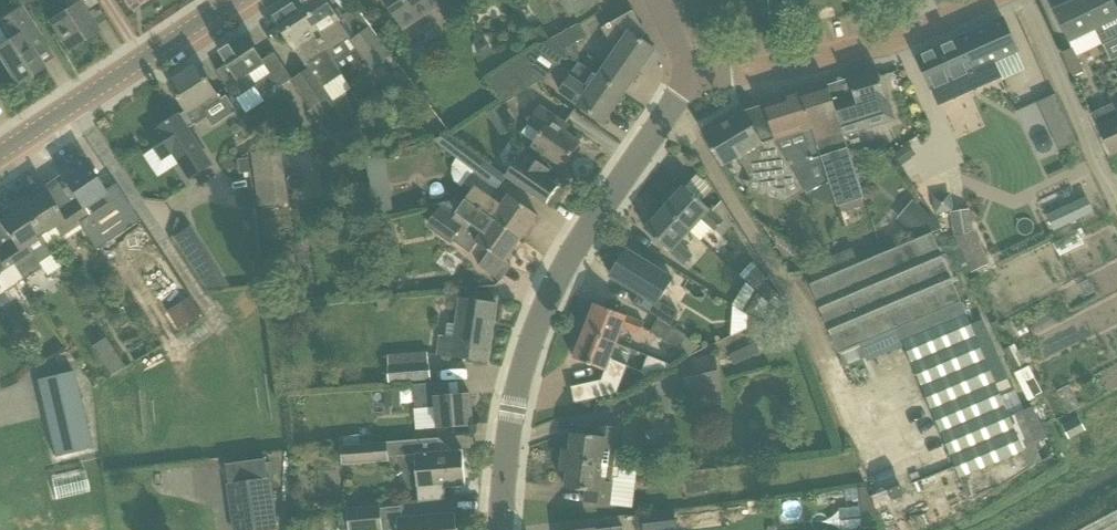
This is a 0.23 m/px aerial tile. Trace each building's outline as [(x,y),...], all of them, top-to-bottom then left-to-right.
[(68,51),(98,31),(85,12),(98,3),(96,0),(63,0),(69,9),(49,22),(68,51)] [(335,63),(355,49),(365,63),(366,62),(372,70),(387,59),(394,70),(399,66),(356,8),(340,18),(328,0),(300,0),(296,3),(328,52),(335,63)] [(400,25),(427,7),(430,12),(445,1),(444,0),(384,0),(400,25)] [(568,17),(596,1),(596,0),(559,0),(568,17)] [(1095,30),(1081,0),(1078,0),(1055,11),(1070,42),(1095,30)] [(1095,30),(1102,45),(1116,38),(1116,10),(1112,0),(1081,0),(1095,30)] [(274,16),(273,17),(295,52),(296,51),(306,66),(308,65),(311,68),(294,80),(313,108),(319,116),(333,107),(328,99),(330,97),(324,87),(343,75),(335,63),(328,52),(296,3),(275,17),(274,16)] [(43,68),(26,43),(39,35),(21,9),(0,23),(0,60),(17,84),(43,68)] [(634,12),(633,11),(604,28),(617,50),(599,75),(624,94),(655,50),(641,41),(646,34),(634,12)] [(1004,19),(1003,18),(960,38),(917,57),(933,90),(934,90),(942,107),(967,95),(965,91),(981,84),(1000,75),(994,62),(1019,51),(1004,19)] [(577,42),(586,38),(579,24),(550,40),(549,41),(567,54),(580,63),(577,42)] [(541,45),(549,41),(550,40),(542,26),(533,31),(541,45)] [(217,72),(233,94),(237,100),(257,86),(261,92),(276,82),(263,61),(248,39),(233,49),(231,45),(220,52),(228,64),(217,72)] [(479,43),(476,49),(477,55),(482,57),(487,55),(491,49),(489,44),(484,41),(479,43)] [(567,54),(549,41),(541,45),(535,48),(559,65),(567,54)] [(1062,52),(1071,71),(1074,77),(1084,72),(1081,66),(1073,48),(1062,52)] [(539,82),(523,57),(489,79),(505,104),(539,82)] [(604,124),(624,94),(599,75),(581,62),(580,63),(559,93),(604,124)] [(199,66),(170,85),(186,110),(195,124),(207,116),(213,127),(237,111),(227,96),(221,100),(199,66)] [(867,134),(879,131),(879,132),(900,125),(890,92),(885,94),(878,69),(849,78),(854,94),(833,101),(848,150),(861,146),(855,126),(863,124),(867,134)] [(406,75),(400,79),(392,84),(409,108),(422,97),(406,75)] [(764,105),(764,106),(775,140),(797,177),(807,194),(829,181),(837,207),(864,198),(848,150),(833,101),(828,85),(764,105)] [(1066,119),(1055,95),(1038,103),(1049,127),(1066,119)] [(503,104),(487,114),(501,135),(511,132),(503,104)] [(724,167),(741,157),(753,177),(783,185),(797,177),(775,140),(764,106),(744,112),(743,112),(742,113),(723,125),(706,133),(707,134),(705,135),(724,167)] [(533,146),(564,168),(581,143),(566,133),(570,128),(540,107),(529,122),(543,132),(533,146)] [(190,178),(210,165),(187,129),(195,124),(186,110),(158,129),(159,129),(145,138),(161,162),(174,153),(190,178)] [(1100,129),(1111,153),(1116,151),(1116,121),(1100,129)] [(343,131),(331,139),(339,152),(351,144),(343,131)] [(496,188),(499,189),(508,177),(506,176),(450,135),(434,140),(458,159),(473,171),(462,187),(454,199),(456,200),(464,205),(467,201),(522,240),(538,216),(510,196),(502,206),(490,198),(496,188)] [(901,166),(912,158),(905,147),(894,155),(901,166)] [(291,203),(288,203),(281,148),(253,152),(259,207),(262,222),(293,217),(291,203)] [(560,186),(547,177),(552,170),(525,152),(520,159),(517,157),(506,176),(508,177),(547,205),(560,186)] [(366,160),(369,179),(388,176),(385,157),(366,160)] [(105,193),(82,159),(72,166),(76,172),(63,181),(74,198),(64,204),(78,225),(97,212),(91,203),(105,193)] [(685,187),(665,208),(691,232),(701,241),(712,228),(716,231),(723,223),(723,222),(730,215),(721,201),(711,211),(685,187)] [(78,225),(64,204),(55,209),(45,193),(31,202),(27,196),(18,202),(40,236),(41,236),(54,226),(61,237),(78,225)] [(951,212),(953,212),(950,194),(931,197),(934,215),(951,212)] [(394,212),(391,196),(372,199),(374,215),(394,212)] [(1087,197),(1047,216),(1055,231),(1094,212),(1087,197)] [(470,253),(476,243),(505,263),(522,240),(467,201),(464,205),(455,219),(440,208),(430,222),(432,229),(452,243),(453,242),(470,253)] [(18,202),(8,208),(12,214),(0,222),(0,225),(10,240),(1,246),(15,267),(18,272),(23,280),(41,267),(39,263),(52,253),(41,236),(40,236),(18,202)] [(916,203),(900,222),(920,239),(941,229),(936,220),(916,203)] [(665,208),(645,230),(684,266),(693,256),(680,245),(691,232),(665,208)] [(382,237),(397,234),(394,221),(379,224),(382,237)] [(189,226),(172,237),(181,252),(198,241),(189,226)] [(990,264),(974,230),(955,239),(971,272),(990,264)] [(810,285),(839,355),(898,330),(962,303),(933,234),(920,239),(859,265),(849,269),(832,276),(813,284),(810,285)] [(15,267),(1,246),(0,247),(0,278),(15,267)] [(842,253),(849,269),(859,265),(852,248),(842,253)] [(634,304),(657,318),(671,326),(679,313),(658,301),(672,280),(657,270),(658,268),(627,250),(610,277),(640,294),(634,304)] [(832,276),(826,260),(819,257),(805,263),(813,284),(832,276)] [(193,270),(201,283),(218,272),(210,259),(193,270)] [(746,282),(770,303),(775,297),(778,294),(765,282),(769,278),(757,267),(745,280),(746,282)] [(733,305),(751,316),(755,309),(763,314),(770,303),(746,282),(733,305)] [(138,314),(126,296),(118,301),(130,319),(138,314)] [(392,298),(378,299),(378,310),(393,309),(392,298)] [(437,355),(488,363),(497,303),(461,298),(455,338),(440,336),(437,355)] [(177,328),(199,315),(192,303),(190,299),(168,313),(177,328)] [(898,330),(969,501),(1001,487),(1031,468),(1023,448),(1009,416),(962,303),(898,330)] [(585,331),(616,344),(622,328),(639,335),(643,324),(595,304),(585,331)] [(751,316),(733,305),(731,335),(763,323),(751,316)] [(679,350),(687,336),(657,318),(649,332),(679,350)] [(616,394),(623,378),(627,367),(610,360),(616,344),(585,331),(574,359),(605,371),(602,380),(571,387),(575,404),(616,394)] [(110,375),(123,367),(105,338),(91,347),(110,375)] [(749,358),(744,347),(730,354),(735,365),(749,358)] [(389,384),(432,382),(430,352),(388,354),(389,384)] [(689,398),(722,390),(714,352),(680,360),(689,398)] [(54,458),(90,450),(72,373),(36,381),(54,458)] [(437,429),(473,425),(471,395),(450,397),(449,382),(413,385),(415,410),(435,408),(437,429)] [(1009,416),(1023,448),(1048,437),(1033,406),(1009,416)] [(623,457),(616,449),(618,428),(594,425),(593,437),(572,434),(571,450),(564,449),(562,460),(622,467),(623,457)] [(341,437),(342,446),(361,445),(360,436),(341,437)] [(415,441),(416,454),(416,460),(419,503),(446,500),(445,488),(466,487),(463,450),(439,452),(438,439),(415,441)] [(388,443),(374,444),(361,445),(342,446),(343,465),(389,462),(389,457),(388,443)] [(622,467),(562,460),(561,472),(568,472),(566,489),(586,491),(585,502),(610,504),(612,483),(620,478),(620,467),(622,468),(622,467)] [(84,468),(52,476),(57,496),(89,487),(84,468)] [(709,472),(693,474),(695,493),(711,491),(709,472)] [(235,529),(277,529),(279,529),(272,478),(228,485),(235,529)] [(884,526),(867,487),(859,488),(863,528),(884,526)] [(455,513),(382,520),(381,506),(349,509),(351,529),(457,529),(455,513)] [(685,524),(720,524),(720,507),(685,507),(685,524)] [(1077,529),(1116,529),(1116,509),(1077,529)] [(644,529),(676,529),(674,511),(643,515),(644,529)]
